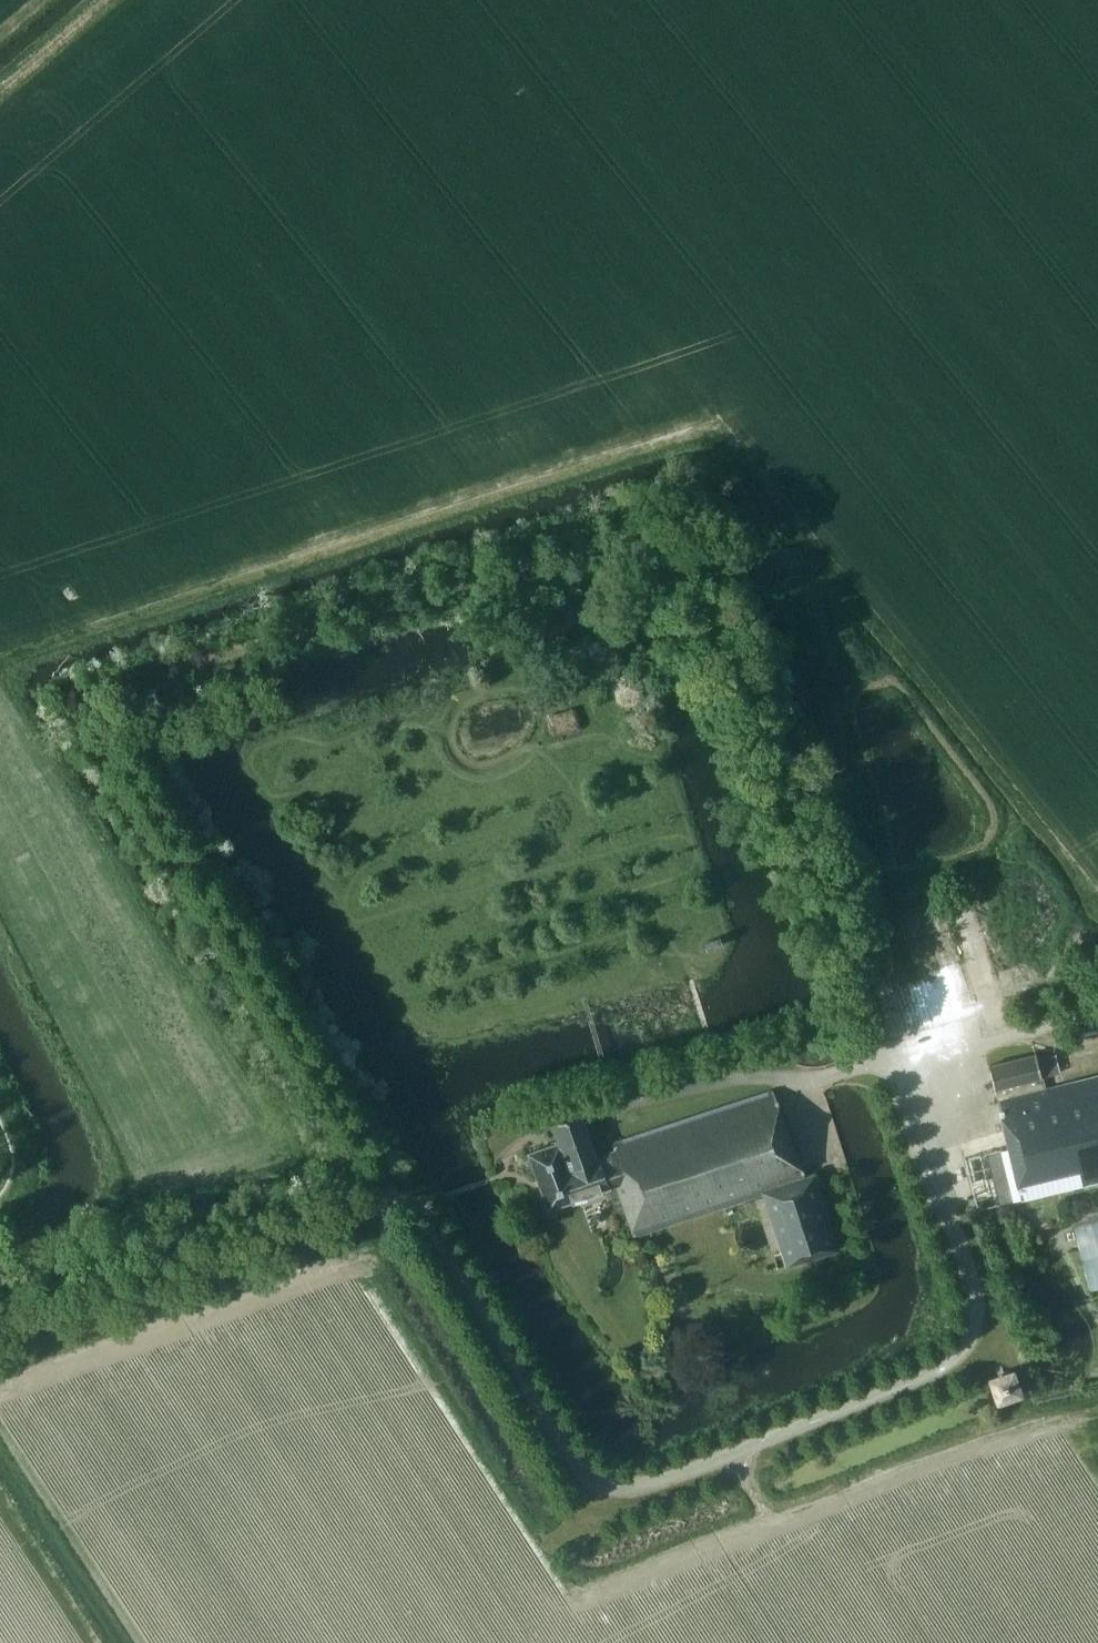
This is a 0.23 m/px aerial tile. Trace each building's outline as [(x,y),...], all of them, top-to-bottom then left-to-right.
[(1064,1085),(1056,1053),(1038,1057),(1037,1054),(990,1065),(1021,1199),(1097,1180),(1097,1077),(1064,1085)] [(806,1177),(774,1090),(614,1143),(616,1150),(596,1157),(580,1111),(553,1121),(561,1142),(529,1153),(549,1208),(617,1184),(635,1236),(763,1194),(787,1266),(840,1249),(815,1174),(806,1177)] [(1090,1290),(1097,1289),(1097,1220),(1074,1226),(1090,1290)] [(1011,1375),(994,1381),(1000,1398),(1017,1392),(1011,1375)]
